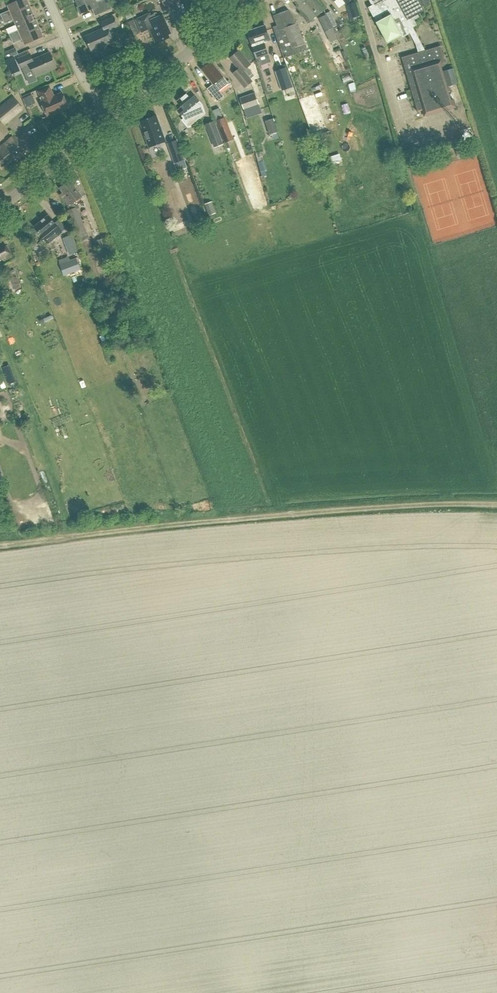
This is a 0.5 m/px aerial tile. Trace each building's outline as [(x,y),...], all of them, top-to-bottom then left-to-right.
[(30,7),(27,0),(18,0),(8,4),(10,10),(1,14),(1,15),(3,19),(30,7)] [(95,16),(112,9),(108,0),(100,0),(97,1),(96,0),(85,0),(77,3),(78,6),(77,7),(80,14),(92,9),(95,16)] [(294,0),(298,5),(296,6),(302,13),(301,13),(308,22),(324,10),(317,0),(294,0)] [(414,40),(416,43),(419,52),(402,57),(415,101),(423,99),(427,112),(451,104),(439,63),(444,62),(440,46),(425,50),(413,27),(417,24),(414,19),(419,16),(418,14),(425,10),(422,6),(430,2),(429,0),(370,0),(372,5),(369,7),(388,43),(402,35),(403,37),(410,33),(414,40)] [(361,16),(357,2),(347,4),(352,22),(355,21),(355,17),(361,16)] [(16,24),(35,16),(30,7),(3,19),(5,23),(14,19),(16,24)] [(125,12),(128,20),(136,16),(133,9),(125,12)] [(277,25),(272,27),(279,48),(282,47),(285,57),(307,49),(305,43),(304,43),(297,23),(296,23),(291,9),(274,16),(277,25)] [(142,31),(150,28),(157,42),(161,40),(161,41),(169,37),(167,34),(170,33),(162,16),(153,20),(150,14),(137,20),(142,31)] [(319,17),(326,30),(333,27),(327,14),(319,17)] [(11,38),(39,26),(35,16),(16,24),(19,29),(9,34),(11,38)] [(94,50),(97,56),(105,52),(102,46),(114,41),(109,30),(118,26),(114,17),(101,22),(104,28),(86,36),(92,51),(94,50)] [(246,28),(257,62),(269,58),(263,40),(269,38),(264,22),(246,28)] [(23,39),(25,45),(43,37),(39,26),(11,38),(13,43),(23,39)] [(4,50),(7,57),(18,53),(15,46),(4,50)] [(234,73),(246,87),(252,81),(244,71),(254,64),(242,49),(231,58),(240,68),(234,73)] [(30,54),(18,59),(22,68),(24,74),(33,71),(35,76),(56,67),(50,52),(32,60),(30,54)] [(15,57),(6,60),(10,71),(19,67),(15,57)] [(223,76),(211,61),(202,69),(214,83),(207,88),(218,101),(224,96),(220,90),(229,83),(223,76)] [(294,87),(287,66),(276,70),(283,91),(294,87)] [(460,84),(456,68),(446,71),(450,86),(460,84)] [(50,86),(38,91),(43,101),(41,101),(48,116),(69,107),(62,92),(54,96),(50,86)] [(205,113),(202,105),(191,90),(185,95),(178,101),(182,107),(178,110),(184,118),(183,120),(188,127),(202,115),(205,113)] [(35,103),(32,94),(23,97),(26,106),(35,103)] [(242,98),(246,111),(261,106),(257,94),(242,98)] [(13,98),(0,109),(0,120),(5,127),(25,111),(14,97),(13,97),(13,98)] [(220,108),(213,110),(217,120),(224,118),(220,108)] [(156,115),(140,121),(149,147),(166,141),(156,115)] [(224,118),(217,120),(226,143),(234,140),(226,117),(224,118)] [(279,132),(275,118),(264,122),(268,135),(279,132)] [(216,121),(208,125),(216,148),(225,144),(216,121)] [(15,135),(0,147),(0,166),(2,168),(14,159),(15,161),(28,151),(15,135)] [(168,143),(175,163),(184,159),(177,140),(168,143)] [(456,146),(459,158),(471,154),(467,142),(456,146)] [(68,206),(70,209),(68,210),(77,231),(85,228),(76,207),(77,207),(73,202),(82,196),(70,180),(69,181),(67,181),(65,182),(65,184),(60,188),(63,192),(61,194),(69,205),(68,206)] [(258,193),(261,199),(268,196),(266,190),(258,193)] [(264,206),(271,204),(269,197),(262,199),(264,206)] [(34,226),(43,236),(48,243),(62,232),(62,231),(66,227),(59,219),(55,222),(49,215),(34,226)] [(178,246),(185,243),(183,237),(180,230),(173,233),(175,239),(178,246)] [(74,234),(64,238),(67,246),(77,242),(74,234)] [(102,255),(99,256),(101,261),(111,257),(104,238),(97,240),(102,255)] [(83,244),(87,255),(94,252),(89,241),(83,244)] [(5,244),(0,247),(0,261),(11,255),(5,244)] [(59,264),(65,281),(82,274),(76,258),(59,264)] [(29,288),(23,292),(25,297),(32,294),(29,288)]
